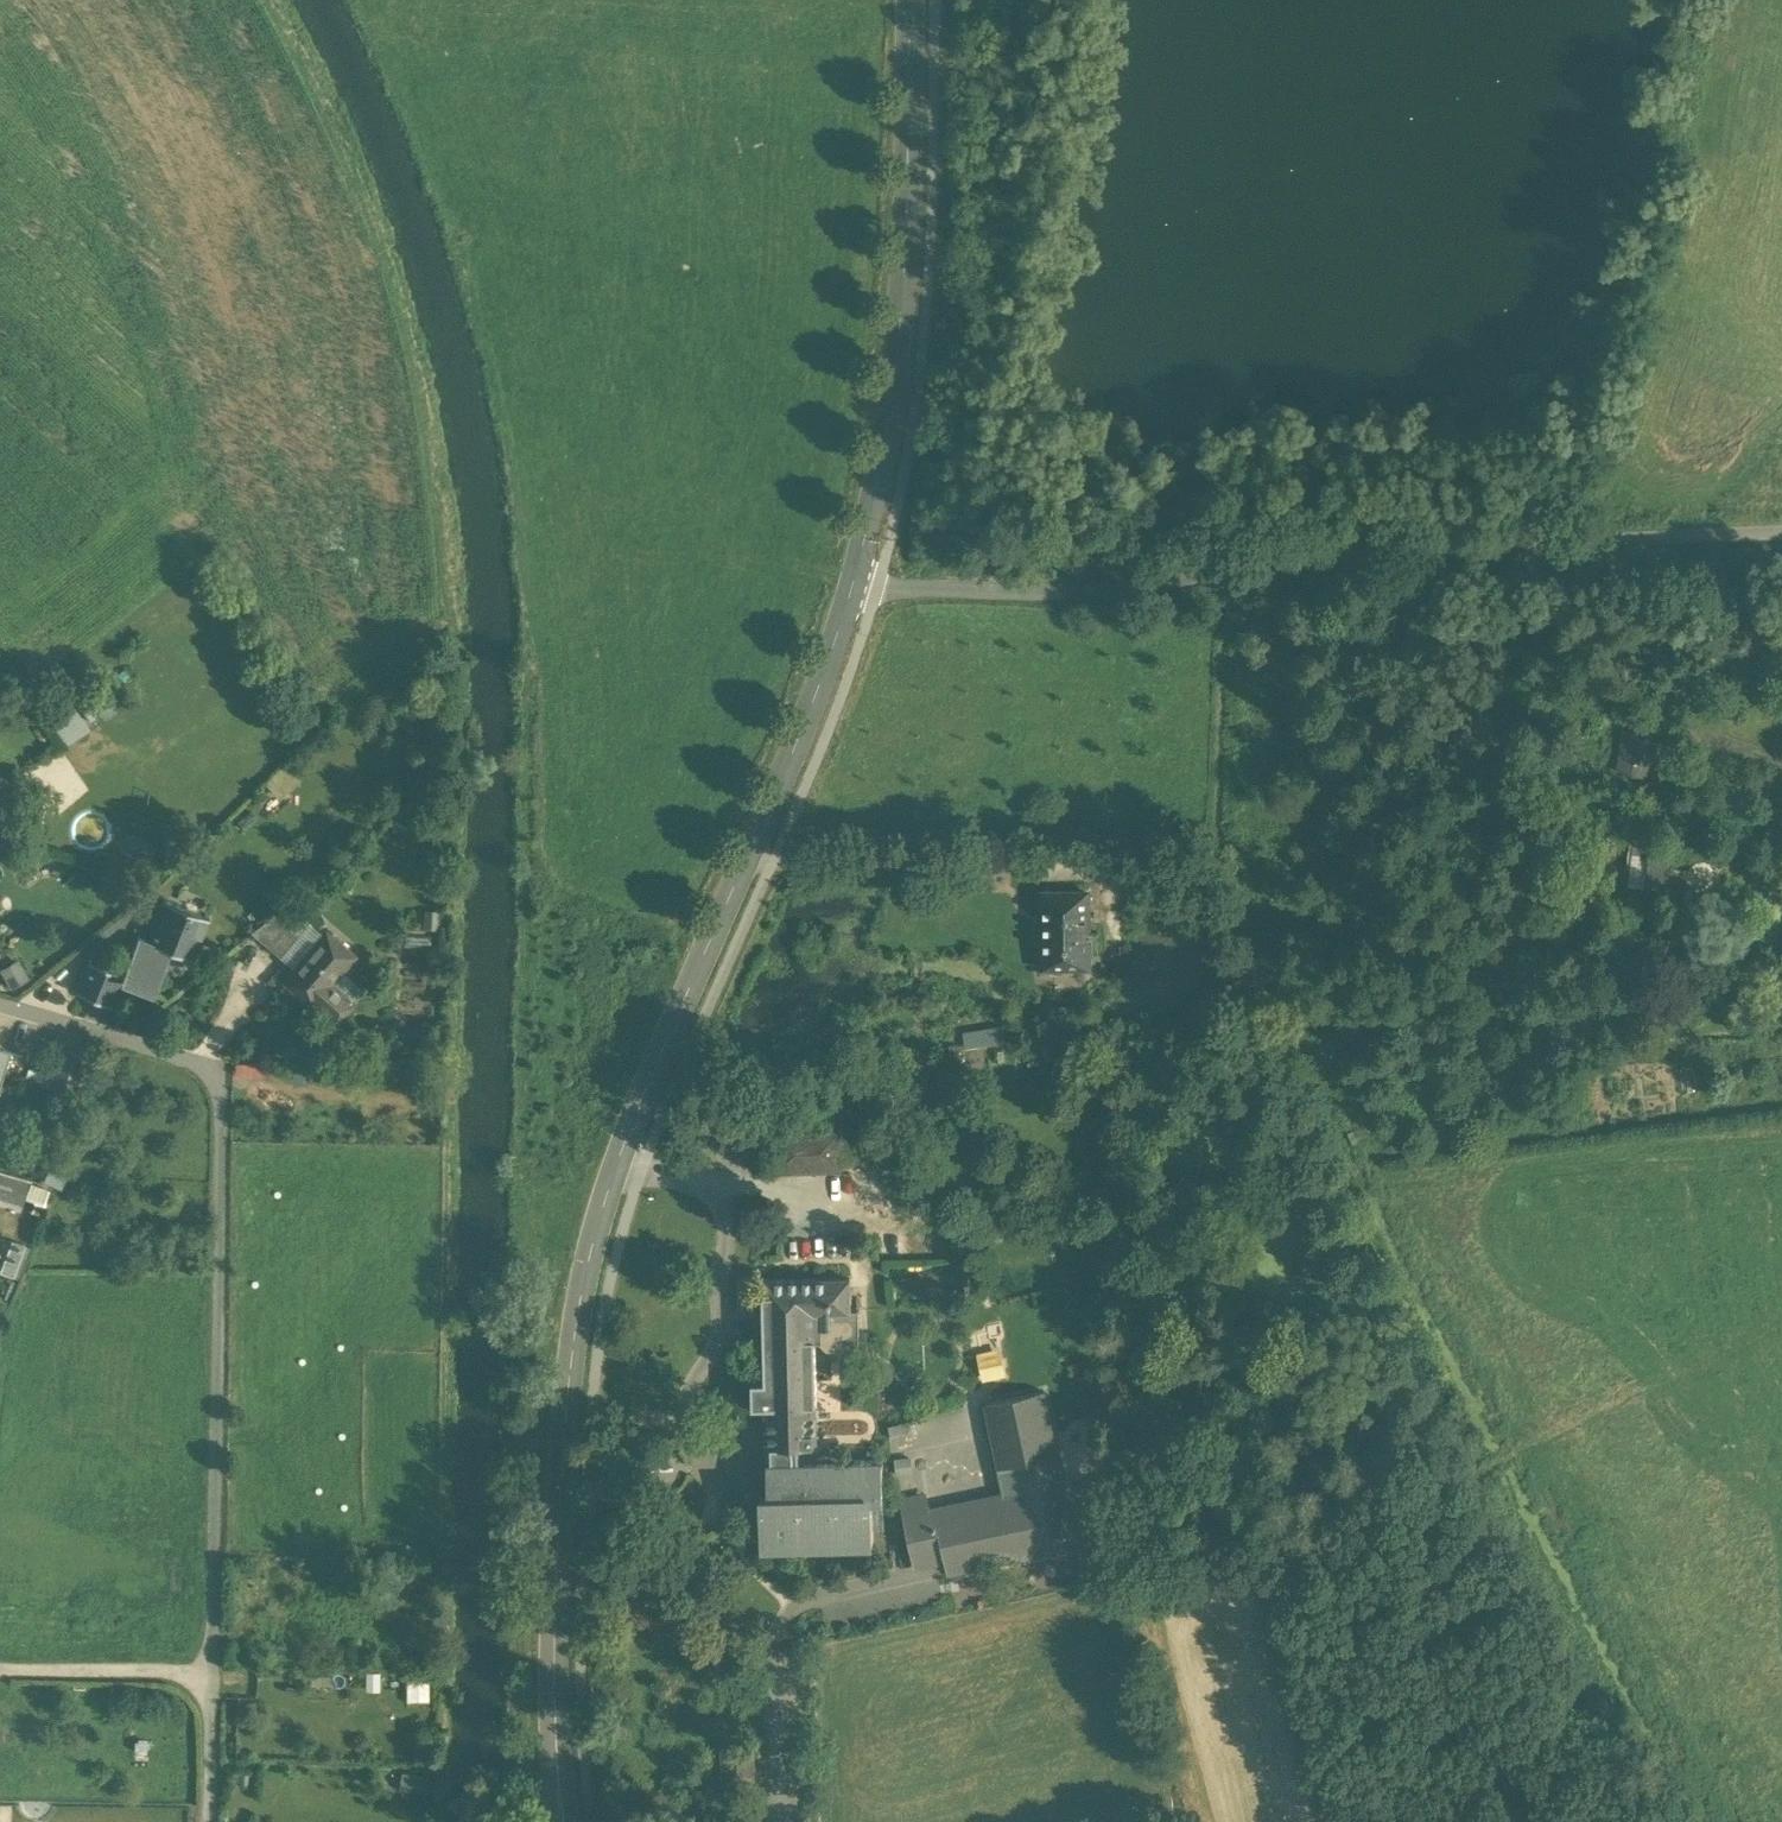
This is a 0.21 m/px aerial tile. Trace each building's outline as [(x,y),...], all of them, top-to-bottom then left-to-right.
[(63,697),(37,715),(61,748),(87,733),(63,697)] [(1651,733),(1626,729),(1620,771),(1645,774),(1651,733)] [(133,833),(124,858),(149,867),(158,842),(133,833)] [(1653,838),(1636,836),(1630,883),(1646,885),(1650,853),(1651,853),(1653,838)] [(1200,851),(1182,851),(1182,867),(1200,866),(1200,851)] [(1651,853),(1650,853),(1646,885),(1661,888),(1665,856),(1651,853)] [(1089,891),(1051,891),(1051,922),(1043,922),(1043,966),(1089,966),(1089,891)] [(1051,922),(1051,891),(1043,891),(1043,922),(1051,922)] [(210,918),(164,900),(148,940),(139,937),(124,975),(122,979),(153,991),(169,950),(193,960),(210,918)] [(311,923),(287,903),(252,931),(268,946),(285,926),(299,937),(302,933),(311,923)] [(285,926),(268,946),(282,957),(299,937),(285,926)] [(326,931),(314,945),(302,933),(299,937),(282,957),(295,968),(284,980),(312,1004),(317,998),(340,1017),(353,1002),(330,982),(353,955),(326,931)] [(406,934),(405,948),(429,949),(430,936),(406,934)] [(1,966),(12,986),(30,976),(19,956),(1,966)] [(124,975),(88,960),(87,963),(88,963),(77,990),(76,990),(76,992),(78,993),(79,990),(111,1003),(110,1006),(112,1007),(113,1005),(112,1004),(122,979),(124,975)] [(999,1027),(965,1032),(967,1045),(1001,1040),(999,1027)] [(10,1052),(0,1049),(0,1087),(10,1052)] [(839,1130),(778,1133),(779,1170),(840,1167),(840,1161),(839,1134),(839,1130)] [(864,1133),(839,1134),(840,1161),(865,1160),(864,1133)] [(0,1172),(0,1198),(15,1202),(22,1178),(0,1172)] [(31,1182),(26,1198),(45,1204),(50,1188),(31,1182)] [(13,1236),(1,1268),(20,1275),(31,1243),(13,1236)] [(819,1464),(800,1465),(800,1444),(817,1444),(815,1340),(820,1340),(829,1347),(846,1347),(846,1340),(860,1340),(859,1309),(852,1309),(851,1277),(764,1279),(766,1382),(753,1383),(754,1406),(766,1406),(768,1445),(772,1445),(773,1465),(768,1465),(769,1497),(761,1497),(762,1543),(773,1543),(773,1546),(791,1545),(791,1543),(809,1542),(809,1545),(827,1544),(827,1542),(845,1541),(845,1544),(863,1543),(863,1541),(874,1541),(873,1498),(884,1497),(883,1463),(872,1463),(872,1460),(855,1461),(855,1463),(836,1464),(836,1456),(818,1457),(819,1464)] [(977,1349),(981,1373),(1006,1369),(1001,1345),(977,1349)] [(1004,1491),(904,1513),(914,1560),(944,1553),(949,1573),(1036,1554),(1036,1555),(1076,1547),(1056,1454),(1059,1454),(1045,1390),(985,1403),(1004,1491)] [(916,1418),(889,1425),(892,1437),(919,1431),(916,1418)] [(407,1630),(406,1669),(436,1670),(437,1631),(407,1630)] [(403,1772),(401,1791),(424,1793),(426,1775),(403,1772)]
